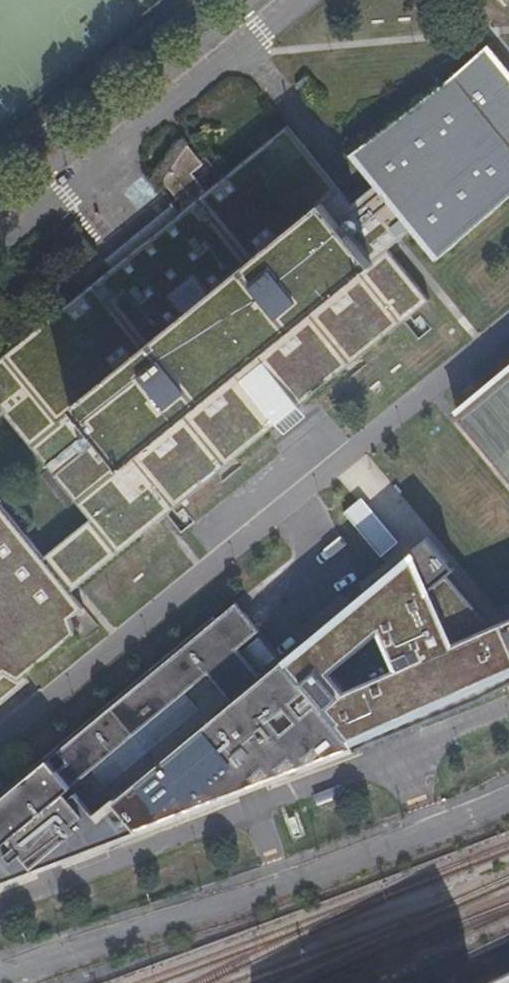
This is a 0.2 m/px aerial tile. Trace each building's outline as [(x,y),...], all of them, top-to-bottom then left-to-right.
[(348,151),(350,153),(353,151),(376,178),(420,230),(441,254),(437,257),(440,261),(508,201),(508,66),(488,42),(491,39),(489,36),(348,151)] [(78,590),(435,297),(395,250),(420,230),(376,178),(351,198),(285,119),(206,186),(192,170),(201,162),(185,142),(160,177),(178,198),(172,203),(178,210),(0,355),(0,425),(6,420),(91,524),(51,556),(78,590)] [(470,410),(508,459),(508,378),(470,410)] [(0,495),(0,702),(32,676),(31,668),(79,629),(75,617),(90,604),(78,590),(51,556),(0,495)] [(362,756),(451,724),(508,702),(508,616),(500,619),(472,580),(449,541),(286,663),(362,756)] [(139,839),(362,756),(286,663),(281,657),(246,616),(223,628),(220,625),(49,765),(10,796),(14,801),(0,812),(0,887),(37,873),(39,876),(40,875),(39,873),(41,872),(40,871),(63,862),(65,866),(139,839)]
